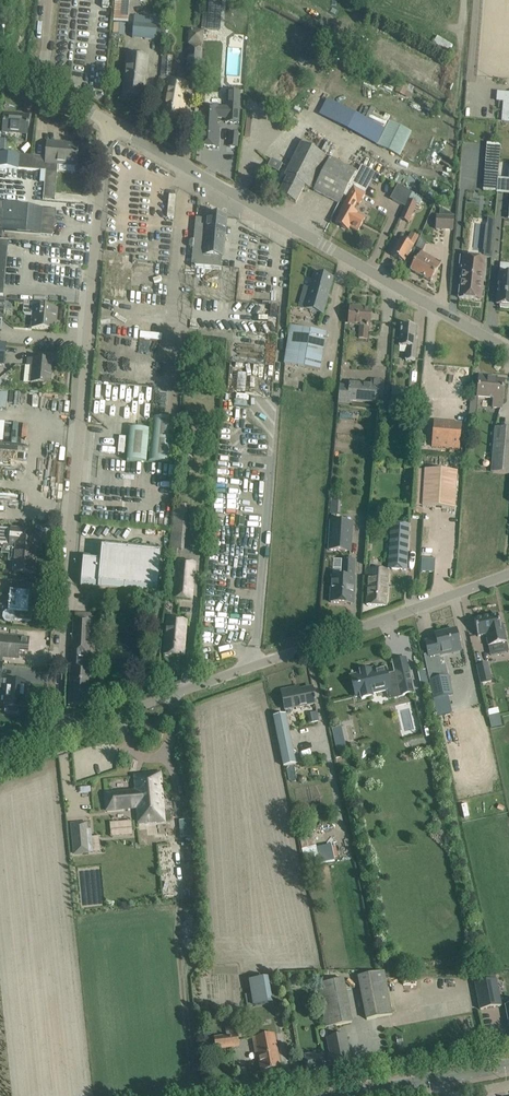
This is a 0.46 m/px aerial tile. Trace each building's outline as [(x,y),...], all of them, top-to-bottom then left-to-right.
[(130,0),(113,0),(111,22),(128,23),(130,0)] [(205,30),(220,31),(222,2),(216,2),(216,0),(209,0),(208,14),(206,14),(205,30)] [(158,18),(156,40),(162,41),(165,15),(158,14),(158,18)] [(156,40),(158,18),(134,16),(132,38),(156,40)] [(189,29),(188,44),(203,46),(205,30),(189,29)] [(203,49),(187,48),(185,72),(201,73),(203,49)] [(143,97),(145,86),(148,57),(127,54),(124,84),(123,94),(143,97)] [(188,83),(171,79),(173,55),(162,54),(160,79),(167,80),(166,83),(162,82),(160,92),(164,92),(162,107),(159,118),(181,122),(183,111),(188,83)] [(198,135),(197,146),(218,147),(219,127),(216,125),(216,118),(220,117),(226,117),(228,119),(228,122),(239,122),(239,112),(240,92),(232,92),(231,108),(226,108),(221,108),(200,106),(198,135)] [(497,101),(503,102),(502,121),(508,122),(508,94),(497,93),(497,101)] [(323,100),(316,118),(401,153),(410,131),(386,121),(384,125),(323,100)] [(29,117),(4,115),(3,132),(27,134),(29,117)] [(238,147),(239,133),(229,132),(228,147),(238,147)] [(76,166),(78,145),(77,145),(77,147),(59,145),(60,143),(47,142),(46,162),(43,162),(43,157),(32,156),(31,169),(48,170),(57,171),(57,164),(76,166)] [(357,172),(355,171),(301,143),(285,176),(287,177),(279,194),(296,203),(304,186),(309,188),(310,186),(315,189),(314,191),(339,203),(349,185),(350,186),(361,165),(357,172)] [(31,169),(32,156),(0,153),(0,167),(17,168),(20,168),(31,169)] [(486,164),(483,190),(496,191),(498,165),(486,164)] [(365,194),(360,191),(371,171),(361,165),(350,186),(353,188),(343,206),(338,214),(340,215),(335,223),(348,230),(350,228),(357,232),(365,219),(357,214),(358,214),(352,211),(356,203),(359,205),(365,194)] [(45,170),(43,198),(55,199),(57,171),(45,170)] [(397,185),(389,198),(405,207),(411,192),(397,185)] [(412,193),(408,201),(400,219),(408,223),(417,205),(419,206),(422,198),(412,193)] [(169,195),(167,217),(173,217),(175,196),(169,195)] [(2,232),(52,236),(55,210),(4,207),(2,232)] [(189,241),(189,246),(190,248),(193,248),(192,255),(191,268),(221,270),(222,258),(223,258),(225,240),(227,216),(207,215),(207,219),(196,218),(195,229),(194,240),(191,240),(189,241)] [(452,230),(453,216),(437,216),(436,229),(452,230)] [(404,263),(410,253),(414,246),(413,246),(418,237),(412,233),(406,242),(400,239),(391,255),(404,263)] [(0,242),(0,297),(4,298),(9,243),(0,242)] [(421,251),(417,258),(415,261),(410,270),(430,282),(436,272),(441,262),(421,251)] [(484,251),(484,258),(491,259),(492,251),(484,251)] [(459,298),(480,300),(485,259),(461,258),(460,269),(462,269),(459,298)] [(497,304),(500,305),(500,307),(508,308),(508,264),(501,263),(500,274),(497,304)] [(322,315),(330,289),(333,278),(314,272),(310,288),(304,286),(301,297),(297,308),(322,315)] [(244,277),(243,293),(253,294),(255,279),(244,277)] [(45,303),(5,300),(5,303),(24,304),(23,313),(25,316),(32,316),(31,329),(48,330),(48,327),(56,328),(56,323),(55,323),(55,318),(56,319),(57,309),(45,307),(45,303)] [(369,326),(369,321),(370,310),(350,308),(349,319),(349,324),(360,325),(359,338),(367,339),(368,326),(369,326)] [(283,364),(319,371),(326,333),(290,326),(283,364)] [(415,340),(416,327),(401,326),(399,346),(408,347),(407,360),(415,361),(417,340),(415,340)] [(140,333),(140,339),(161,341),(162,335),(140,333)] [(52,361),(33,359),(28,359),(27,366),(32,366),(31,383),(50,385),(52,361)] [(501,409),(503,392),(504,381),(489,380),(489,377),(479,376),(478,387),(477,398),(493,399),(492,408),(501,409)] [(339,396),(338,403),(339,403),(349,403),(349,402),(381,404),(383,381),(370,380),(370,383),(351,382),(350,385),(340,384),(339,396)] [(413,414),(406,419),(412,426),(419,421),(413,414)] [(154,416),(150,459),(170,461),(174,417),(154,416)] [(462,424),(434,421),(432,447),(459,449),(462,424)] [(130,428),(127,461),(145,463),(149,430),(130,428)] [(495,429),(491,473),(508,475),(508,430),(495,429)] [(61,495),(62,459),(53,459),(52,467),(55,467),(55,471),(51,471),(49,494),(61,495)] [(148,469),(148,467),(126,465),(126,471),(148,473),(148,469)] [(457,472),(425,470),(423,507),(455,509),(457,472)] [(329,512),(338,512),(339,498),(330,497),(329,512)] [(111,501),(96,499),(94,516),(109,518),(111,501)] [(179,538),(181,508),(174,507),(172,537),(179,538)] [(352,523),(331,521),(329,550),(350,551),(352,523)] [(406,570),(407,559),(410,526),(392,524),(388,569),(406,570)] [(11,534),(10,545),(16,546),(15,562),(14,571),(21,572),(33,573),(36,542),(28,541),(29,530),(11,528),(11,534)] [(2,549),(3,549),(4,549),(4,548),(4,547),(4,545),(10,545),(11,534),(0,533),(0,549),(2,549)] [(83,555),(81,586),(157,593),(161,550),(102,544),(101,557),(83,555)] [(421,572),(434,572),(435,559),(421,559),(421,572)] [(177,560),(174,597),(193,599),(196,562),(177,560)] [(341,577),(332,576),(332,582),(330,583),(330,590),(331,591),(331,602),(352,604),(354,578),(353,577),(354,560),(343,560),(341,577)] [(372,563),(365,562),(364,569),(366,569),(365,587),(368,587),(366,605),(386,606),(388,570),(371,569),(372,563)] [(9,605),(8,610),(6,610),(3,613),(2,618),(4,621),(9,623),(12,621),(14,620),(31,621),(32,609),(28,609),(30,593),(10,591),(9,603),(8,603),(8,605),(9,605)] [(203,619),(227,620),(228,610),(204,609),(203,619)] [(91,620),(92,613),(74,612),(71,666),(70,666),(68,705),(90,707),(91,696),(93,667),(90,667),(93,620),(91,620)] [(507,642),(503,624),(500,624),(498,614),(484,618),(474,620),(478,636),(486,635),(488,646),(507,642)] [(164,655),(165,655),(165,656),(165,658),(166,660),(168,661),(170,661),(171,661),(173,660),(174,659),(174,657),(174,656),(183,657),(187,620),(167,618),(164,655)] [(424,655),(433,699),(453,695),(448,676),(446,667),(441,668),(438,655),(447,653),(460,650),(461,650),(456,630),(435,635),(436,639),(425,641),(427,652),(428,654),(424,655)] [(0,635),(0,658),(3,658),(19,659),(19,651),(28,651),(29,638),(0,635)] [(487,664),(477,666),(481,684),(491,682),(487,664)] [(361,674),(351,676),(355,697),(361,695),(362,699),(372,696),(371,693),(385,690),(390,689),(390,687),(398,685),(401,696),(403,695),(414,693),(408,670),(396,673),(387,675),(385,668),(373,671),(372,669),(366,670),(367,671),(367,672),(362,674),(361,672),(363,672),(362,671),(361,671),(361,674)] [(18,714),(19,706),(23,706),(25,682),(3,680),(3,690),(7,690),(5,707),(5,712),(18,714)] [(315,704),(314,698),(312,688),(293,692),(293,689),(281,691),(283,702),(285,709),(315,704)] [(319,721),(317,711),(307,713),(309,723),(319,721)] [(498,714),(488,717),(491,728),(501,726),(498,714)] [(295,765),(285,716),(273,718),(283,767),(295,765)] [(331,728),(337,751),(345,749),(339,726),(331,728)] [(143,778),(135,778),(135,777),(134,777),(135,790),(105,793),(106,811),(137,808),(138,824),(164,821),(160,772),(143,774),(143,778)] [(178,820),(180,837),(191,836),(190,819),(178,820)] [(85,822),(71,823),(73,854),(88,852),(86,829),(85,822)] [(311,831),(297,835),(305,863),(318,859),(311,831)] [(383,972),(358,977),(366,1020),(391,1015),(383,972)] [(244,980),(248,1006),(269,1002),(264,976),(244,980)] [(297,976),(288,978),(289,986),(298,985),(297,976)] [(496,979),(475,983),(480,1009),(501,1006),(496,979)] [(343,980),(317,985),(325,1027),(351,1022),(343,980)] [(500,1007),(506,1034),(508,1033),(508,1005),(500,1007)] [(239,1046),(237,1033),(214,1036),(216,1049),(239,1046)] [(280,1068),(278,1058),(273,1035),(253,1039),(255,1048),(257,1059),(259,1058),(262,1072),(280,1068)] [(313,1053),(304,1055),(304,1057),(305,1061),(307,1072),(325,1068),(325,1065),(331,1064),(332,1070),(352,1066),(351,1061),(348,1047),(346,1037),(326,1041),(329,1053),(313,1055),(313,1053)]
